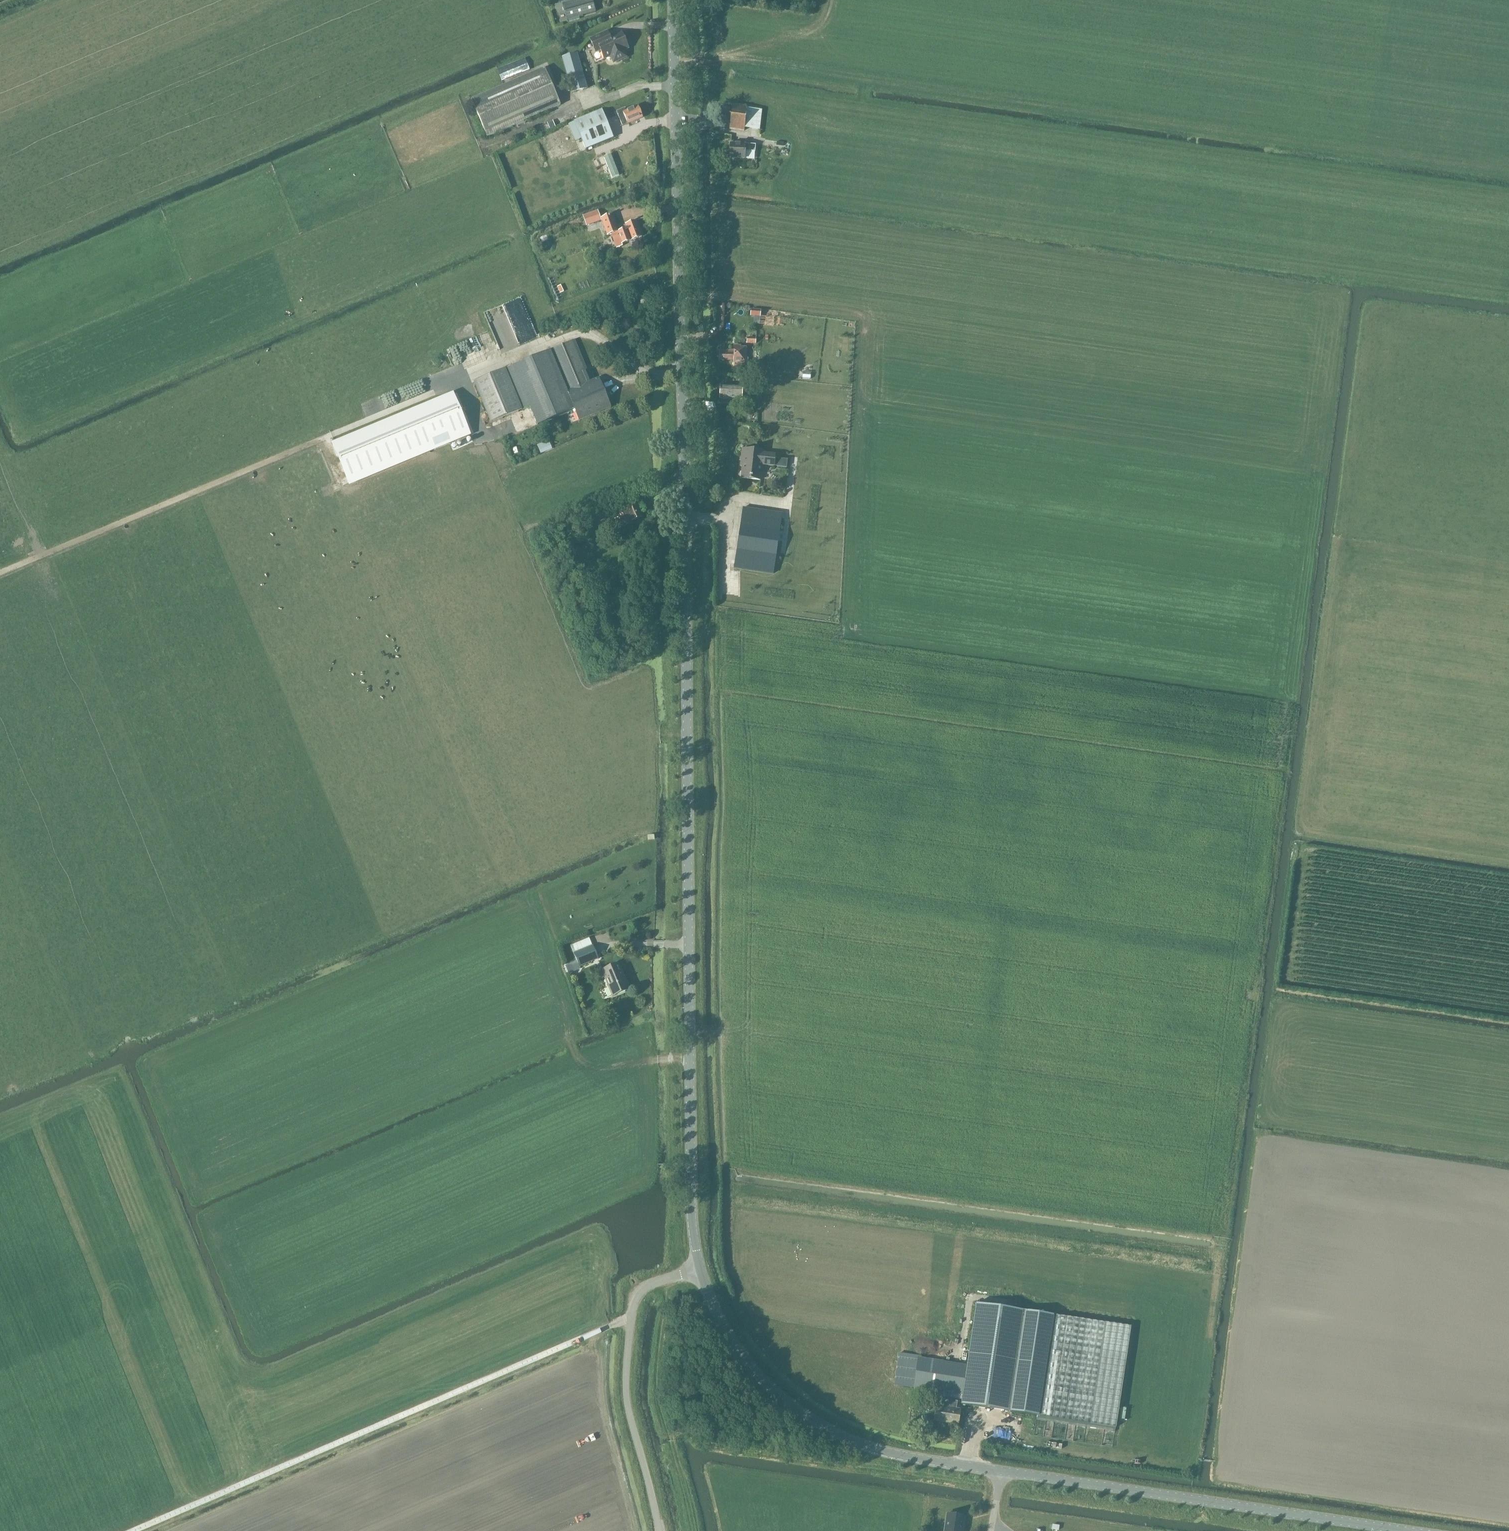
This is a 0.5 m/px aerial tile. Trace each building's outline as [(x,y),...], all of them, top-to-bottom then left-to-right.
[(567,20),(595,12),(592,0),(578,0),(563,4),(567,20)] [(627,41),(625,40),(624,40),(621,34),(607,40),(604,34),(590,40),(596,52),(600,50),(604,59),(611,56),(614,62),(626,57),(623,50),(628,48),(627,47),(628,46),(628,44),(628,43),(627,41)] [(563,58),(573,93),(587,89),(577,54),(563,58)] [(505,67),(501,69),(504,76),(508,74),(510,78),(529,70),(525,59),(505,67)] [(471,101),(487,137),(560,105),(544,68),(471,101)] [(720,107),(719,119),(731,120),(730,129),(744,131),(744,129),(747,109),(747,106),(732,104),(732,109),(720,107)] [(625,109),(607,116),(609,122),(614,120),(617,128),(642,118),(639,109),(637,110),(636,107),(626,111),(625,109)] [(574,122),(586,150),(614,138),(602,110),(574,122)] [(755,153),(756,146),(730,144),(729,158),(754,160),(755,153)] [(549,190),(557,188),(553,170),(544,172),(549,190)] [(597,211),(583,216),(587,226),(600,221),(597,211)] [(612,214),(601,218),(607,235),(612,234),(617,248),(622,246),(622,244),(642,237),(636,220),(625,224),(627,228),(618,231),(612,214)] [(506,369),(523,410),(530,407),(537,425),(541,424),(574,410),(579,421),(600,412),(600,410),(610,405),(599,378),(595,379),(591,369),(587,370),(575,340),(506,369)] [(733,366),(747,367),(747,361),(746,361),(747,349),(740,348),(740,346),(734,346),(734,351),(720,350),(719,361),(733,361),(733,366)] [(492,423),(523,410),(506,369),(474,382),(492,423)] [(720,385),(719,398),(750,400),(751,387),(720,385)] [(394,419),(333,445),(349,483),(435,447),(436,449),(470,435),(454,395),(394,419)] [(744,459),(742,478),(761,480),(763,464),(774,465),(776,454),(763,453),(763,451),(743,449),(742,459),(744,459)] [(599,519),(601,525),(619,517),(622,528),(633,523),(632,521),(642,517),(636,503),(626,508),(624,502),(620,504),(614,506),(616,512),(599,519)] [(735,568),(774,574),(780,530),(741,524),(735,568)] [(630,549),(642,549),(642,540),(630,540),(630,549)] [(574,954),(579,966),(598,959),(592,946),(574,954)] [(602,970),(613,996),(628,990),(622,976),(624,976),(619,963),(602,970)] [(1038,1416),(1049,1343),(1051,1332),(1052,1323),(1054,1315),(976,1304),(961,1404),(1038,1416)] [(1116,1427),(1131,1326),(1054,1315),(1052,1323),(1051,1332),(1049,1343),(1038,1416),(1116,1427)] [(914,1387),(962,1395),(967,1365),(918,1357),(914,1387)] [(934,1420),(958,1424),(960,1409),(956,1409),(957,1402),(949,1401),(948,1407),(936,1406),(934,1420)] [(964,1517),(947,1514),(944,1530),(962,1530),(964,1517)]
